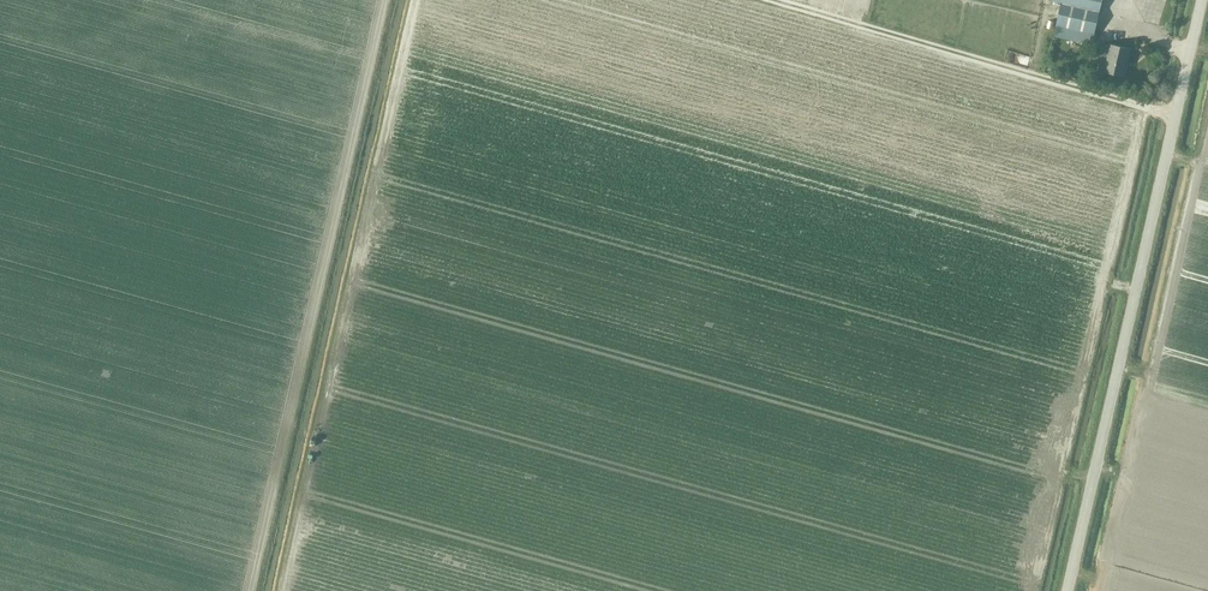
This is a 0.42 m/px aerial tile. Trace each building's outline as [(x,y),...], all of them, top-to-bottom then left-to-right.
[(1060,3),(1053,36),(1091,44),(1094,34),(1102,0),(1051,0),(1051,1),(1060,3)] [(1098,44),(1096,53),(1091,76),(1093,78),(1096,78),(1100,78),(1102,76),(1103,74),(1104,72),(1124,76),(1130,49),(1108,43),(1108,46),(1098,44)]
